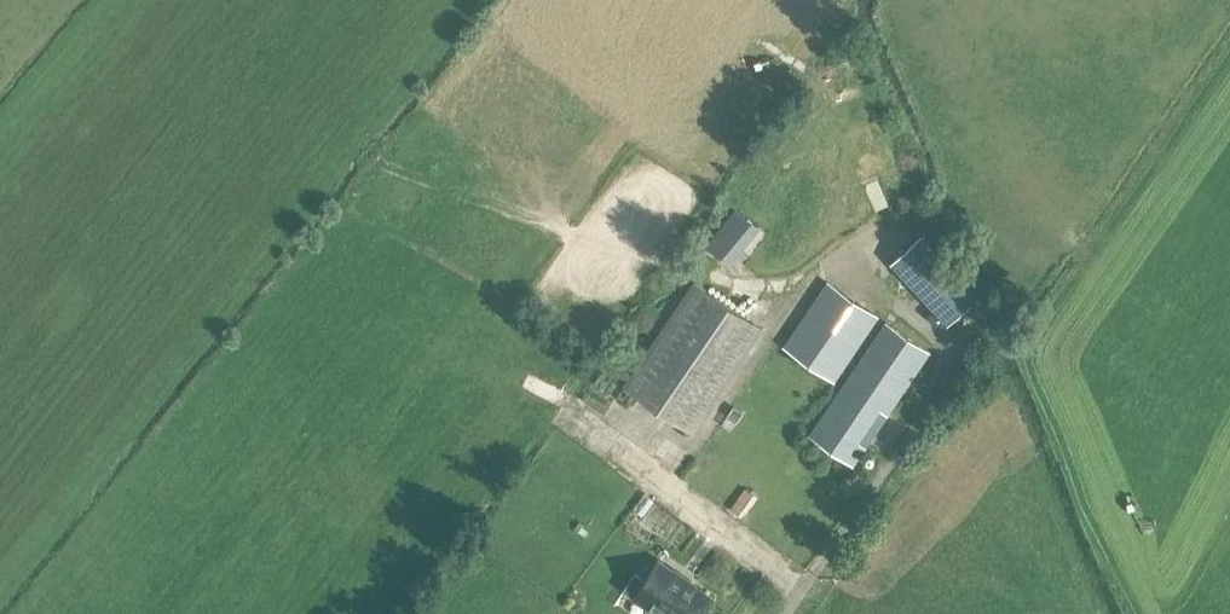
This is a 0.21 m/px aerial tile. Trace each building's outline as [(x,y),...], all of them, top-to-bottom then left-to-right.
[(879,183),(865,186),(871,215),(885,213),(879,183)] [(759,225),(738,208),(708,245),(729,262),(759,225)] [(949,322),(979,293),(921,232),(891,261),(949,322)] [(693,431),(764,327),(694,280),(623,384),(693,431)] [(851,364),(858,354),(852,351),(876,314),(828,282),(784,347),(833,379),(845,361),(851,364)] [(853,464),(930,351),(886,321),(809,434),(853,464)] [(734,406),(727,416),(737,423),(744,413),(734,406)] [(884,454),(905,432),(893,420),(872,442),(884,454)] [(744,525),(758,502),(746,495),(732,518),(744,525)] [(659,561),(646,580),(636,573),(624,590),(659,613),(702,613),(713,598),(659,561)]
